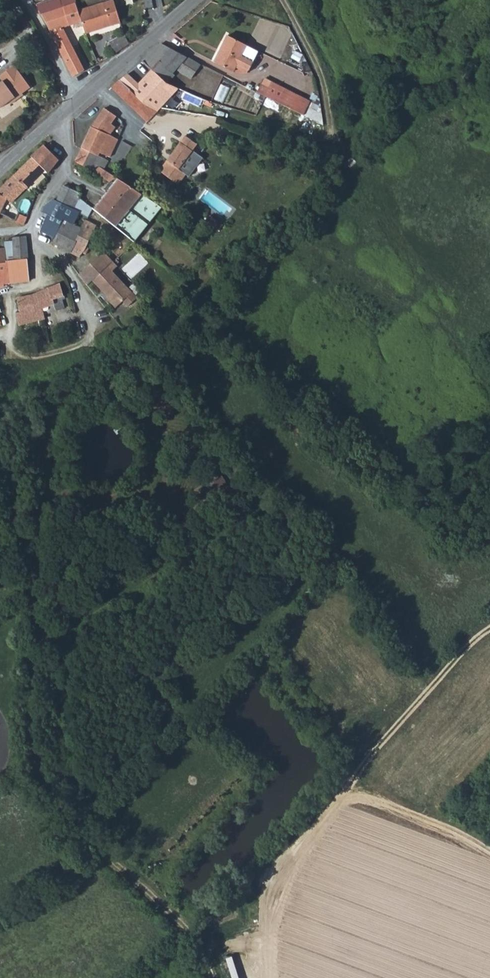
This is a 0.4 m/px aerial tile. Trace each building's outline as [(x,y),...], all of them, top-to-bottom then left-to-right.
[(51,10),(49,8),(46,0),(32,0),(40,14),(51,10)] [(55,5),(49,8),(51,10),(40,14),(73,74),(84,68),(62,26),(82,18),(78,8),(75,0),(60,0),(62,6),(57,8),(55,5)] [(113,0),(101,0),(78,8),(82,18),(86,31),(120,20),(113,0)] [(114,51),(128,42),(124,31),(109,40),(114,51)] [(251,70),(261,50),(232,35),(217,61),(235,70),(239,63),(251,70)] [(164,43),(144,60),(153,68),(172,47),(168,45),(164,43)] [(172,47),(153,68),(166,81),(174,72),(188,79),(191,76),(196,70),(201,73),(207,65),(187,55),(172,47)] [(144,78),(153,68),(144,60),(141,58),(131,67),(144,78)] [(120,80),(144,104),(149,99),(166,81),(153,68),(144,78),(131,67),(126,62),(114,75),(120,80)] [(15,64),(0,74),(0,76),(3,80),(0,82),(0,106),(0,107),(15,96),(16,98),(23,93),(22,92),(31,86),(15,64)] [(196,79),(201,73),(196,70),(191,76),(196,79)] [(320,122),(328,107),(267,78),(259,93),(320,122)] [(112,88),(125,100),(141,116),(148,108),(144,104),(120,80),(112,88)] [(281,105),(279,111),(293,117),(295,111),(281,105)] [(158,112),(148,108),(141,116),(148,123),(158,112)] [(112,124),(117,117),(106,109),(95,124),(76,160),(96,170),(98,168),(101,170),(102,168),(104,168),(105,168),(109,160),(100,156),(101,153),(111,156),(120,139),(113,135),(107,131),(112,124)] [(116,127),(112,124),(107,131),(113,135),(116,127)] [(59,133),(44,144),(59,159),(71,144),(59,133)] [(184,133),(179,139),(191,147),(196,141),(184,133)] [(191,147),(179,139),(159,169),(179,182),(186,171),(189,173),(202,154),(191,147)] [(31,158),(13,174),(27,188),(46,170),(48,172),(59,159),(44,144),(29,156),(31,158)] [(19,197),(27,188),(13,174),(9,178),(4,183),(15,193),(19,197)] [(134,240),(164,206),(122,179),(93,208),(134,240)] [(0,187),(0,193),(8,199),(15,193),(4,183),(0,187)] [(64,184),(57,199),(73,208),(79,198),(81,192),(64,184)] [(8,199),(0,193),(0,213),(8,199)] [(15,193),(8,199),(13,203),(19,197),(15,193)] [(89,217),(73,208),(57,199),(49,195),(43,211),(49,214),(64,222),(74,227),(82,230),(75,244),(85,249),(92,238),(98,226),(87,220),(89,217)] [(82,230),(74,227),(64,222),(49,214),(42,229),(44,231),(56,237),(62,227),(64,228),(58,238),(55,244),(72,251),(75,244),(82,230)] [(211,216),(208,223),(221,230),(225,224),(211,216)] [(64,228),(62,227),(56,237),(58,238),(64,228)] [(6,240),(7,260),(28,257),(26,234),(13,235),(13,239),(6,240)] [(96,240),(92,238),(85,249),(87,253),(88,254),(96,240)] [(85,249),(75,244),(72,251),(82,255),(85,249)] [(105,250),(81,272),(90,282),(96,277),(114,296),(112,297),(119,304),(126,298),(131,303),(140,295),(115,268),(119,265),(105,250)] [(7,263),(9,278),(7,278),(8,284),(31,281),(28,257),(7,260),(7,263)] [(3,279),(7,278),(9,278),(7,263),(5,263),(0,264),(0,288),(4,287),(3,279)] [(22,312),(18,312),(20,325),(46,319),(43,309),(46,308),(48,314),(65,307),(63,296),(66,295),(61,283),(32,295),(18,298),(22,312)]
